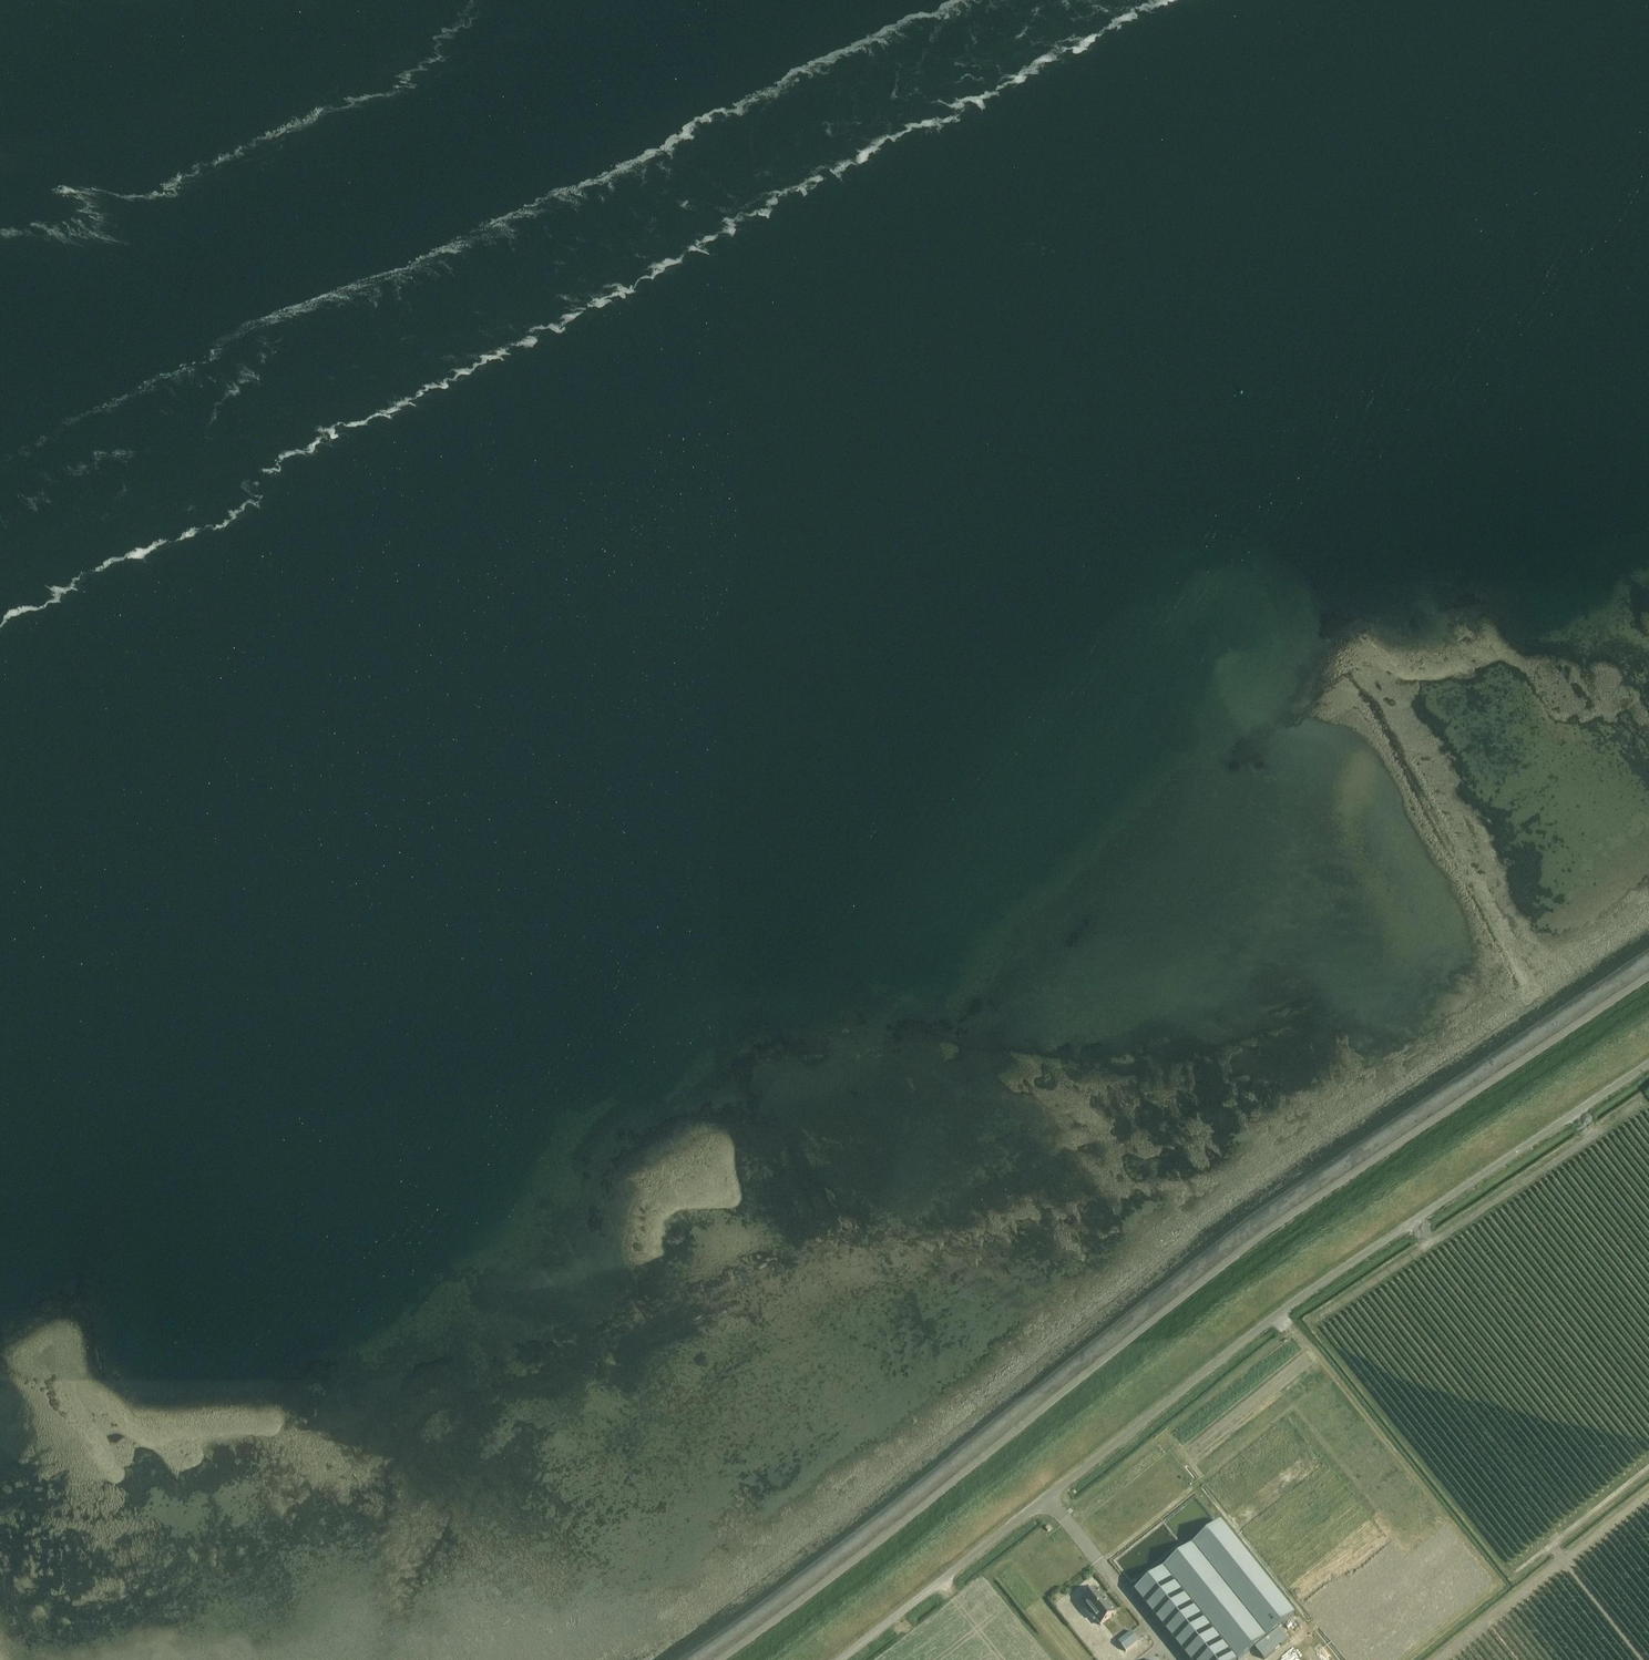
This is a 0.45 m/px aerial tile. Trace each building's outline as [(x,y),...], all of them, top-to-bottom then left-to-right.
[(1187,1659),(1238,1659),(1253,1648),(1262,1659),(1286,1640),(1277,1628),(1295,1614),(1220,1522),(1133,1592),(1187,1659)] [(1096,1588),(1080,1601),(1085,1607),(1083,1609),(1093,1620),(1094,1619),(1100,1626),(1116,1612),(1096,1588)] [(1127,1618),(1114,1628),(1121,1637),(1134,1627),(1127,1618)] [(1125,1652),(1138,1642),(1130,1632),(1117,1643),(1125,1652)] [(1325,1652),(1332,1647),(1326,1639),(1319,1644),(1325,1652)]
